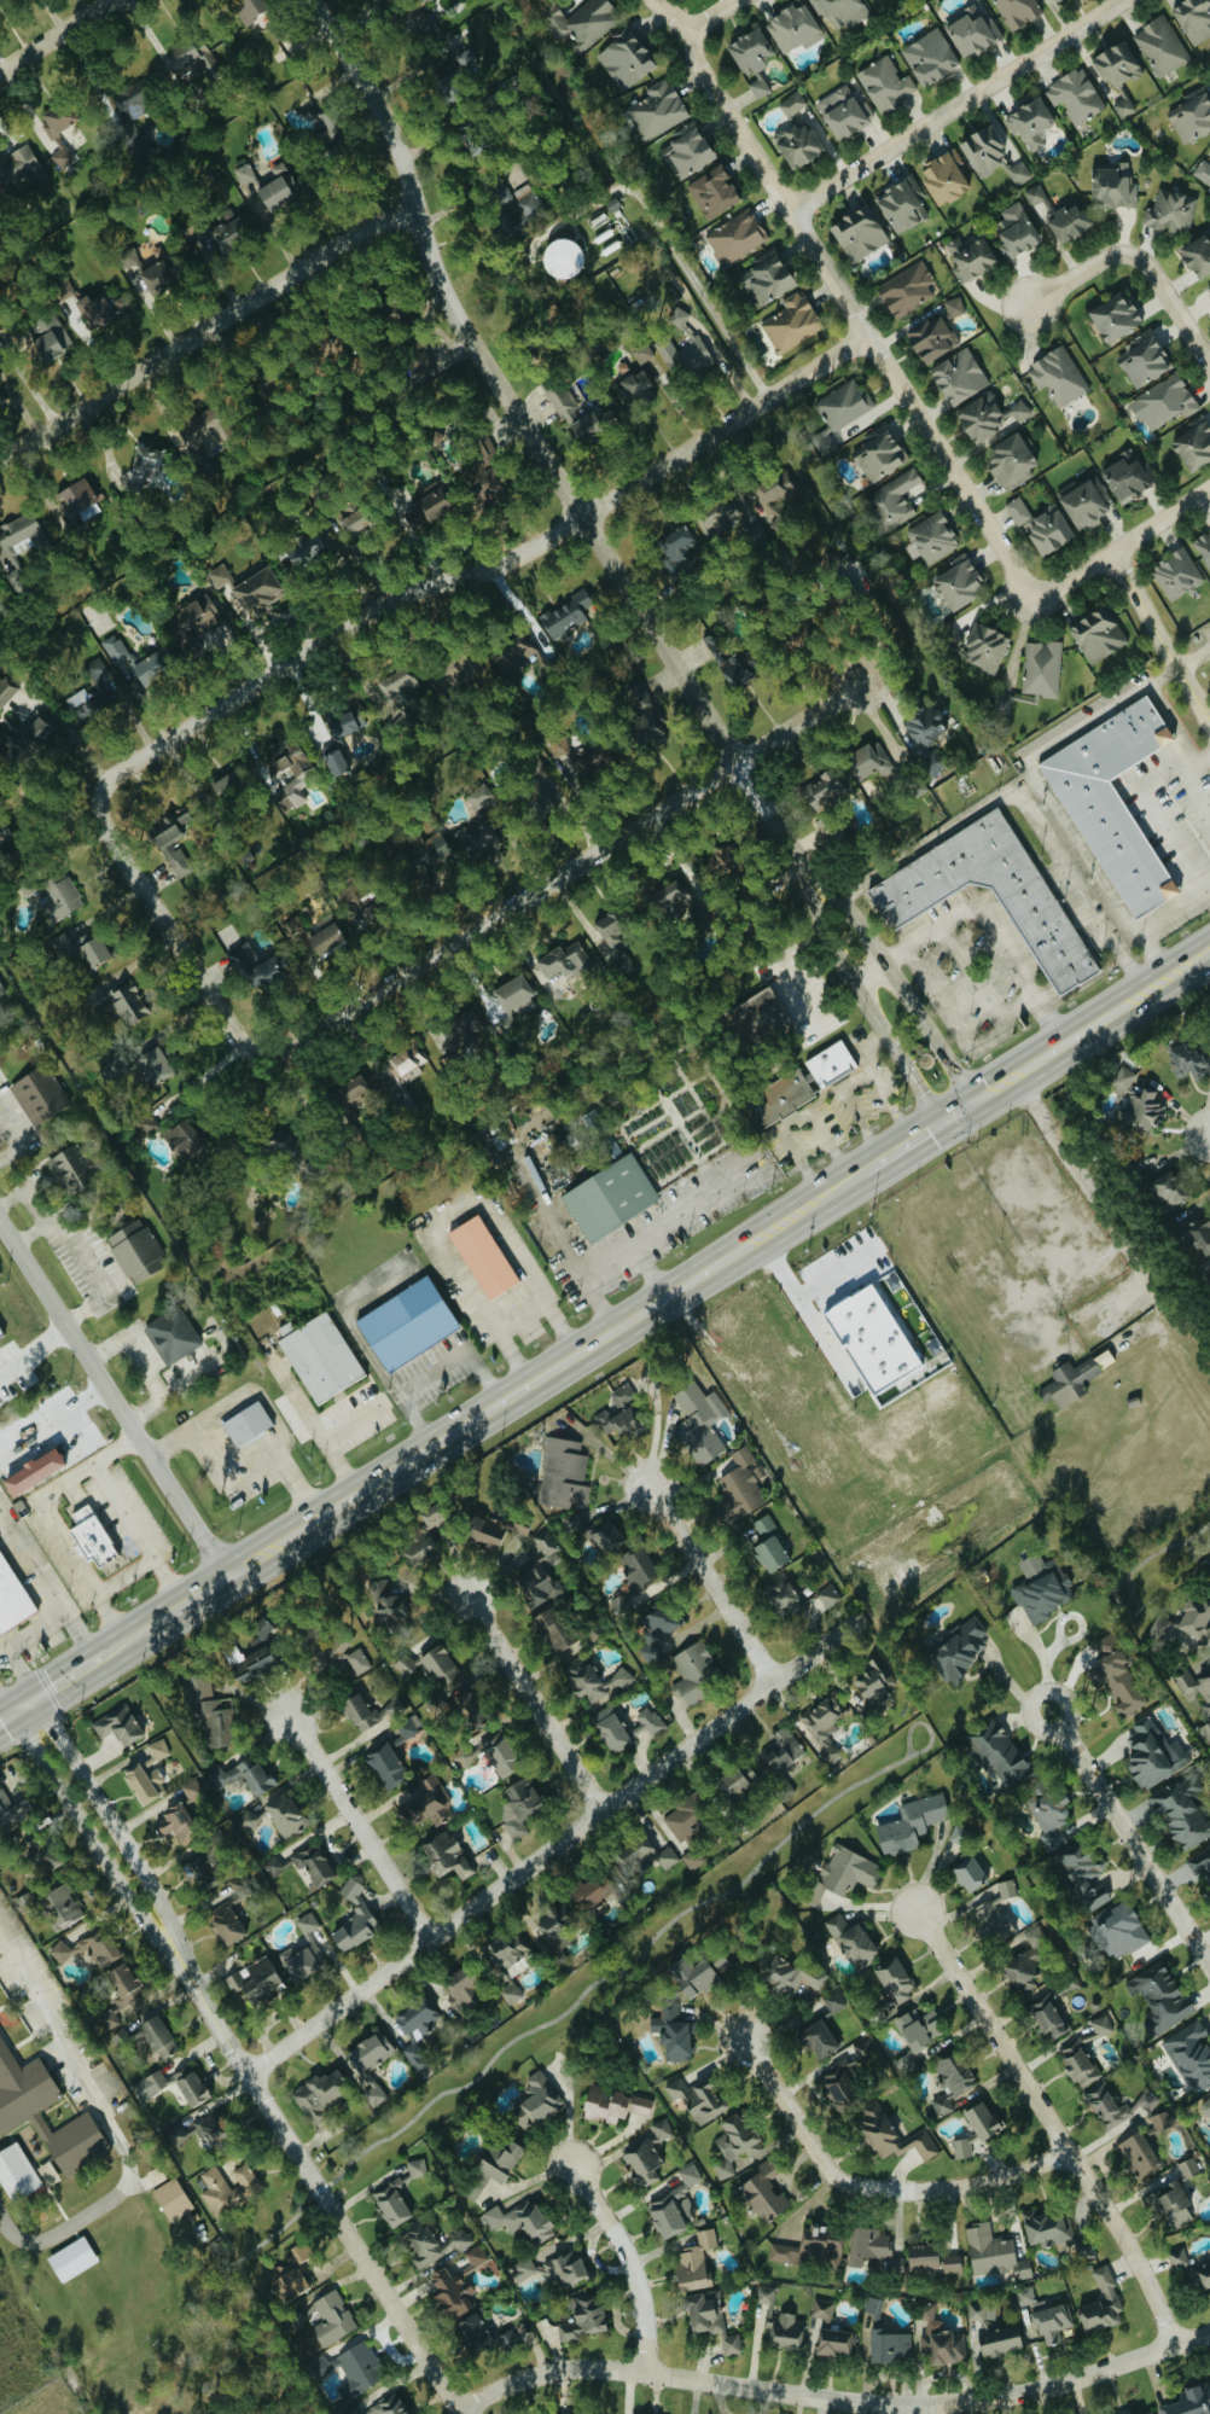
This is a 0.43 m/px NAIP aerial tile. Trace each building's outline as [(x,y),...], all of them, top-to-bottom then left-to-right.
[(262,0),(232,0),(243,23),(267,12),(262,0)] [(554,4),(539,16),(560,40),(566,34),(582,53),(623,19),(606,0),(589,0),(567,19),(554,4)] [(820,18),(826,14),(836,30),(845,24),(849,29),(871,15),(862,0),(809,0),(820,18)] [(1036,0),(993,0),(1011,31),(1043,13),(1036,0)] [(1209,37),(1209,0),(1183,0),(1169,8),(1193,47),(1209,37)] [(415,39),(434,24),(417,2),(398,17),(415,39)] [(963,60),(1004,38),(987,8),(979,13),(974,2),(963,9),(966,14),(944,26),(963,60)] [(782,54),(801,44),(804,49),(823,39),(805,3),(792,10),(790,7),(764,20),(782,54)] [(1156,78),(1190,62),(1167,15),(1133,32),(1156,78)] [(724,46),(739,70),(748,64),(752,72),(777,57),(758,25),(724,46)] [(593,57),(625,92),(657,62),(625,27),(593,57)] [(920,86),(959,67),(940,28),(901,47),(920,86)] [(179,78),(193,71),(196,78),(219,66),(205,37),(168,56),(179,78)] [(1143,75),(1127,40),(1091,57),(1119,118),(1136,111),(1124,84),(1143,75)] [(480,62),(470,47),(455,57),(465,72),(480,62)] [(857,72),(880,114),(920,91),(910,74),(902,78),(889,54),(857,72)] [(1086,67),(1044,86),(1053,107),(1063,102),(1073,125),(1105,111),(1086,67)] [(688,120),(671,78),(646,87),(650,97),(629,106),(642,138),(688,120)] [(136,115),(156,107),(144,79),(113,93),(128,128),(121,131),(134,161),(153,153),(136,115)] [(835,140),(873,121),(853,83),(815,102),(835,140)] [(808,103),(798,90),(778,105),(789,118),(808,103)] [(1209,131),(1209,99),(1206,92),(1167,112),(1183,145),(1209,131)] [(1054,120),(1040,96),(1003,117),(1013,136),(1020,132),(1031,153),(1047,144),(1041,135),(1047,131),(1044,126),(1054,120)] [(339,114),(315,114),(317,156),(340,155),(339,114)] [(677,130),(681,138),(664,147),(680,179),(715,161),(694,121),(677,130)] [(791,170),(826,150),(809,121),(796,129),(793,123),(770,136),(791,170)] [(1011,158),(988,124),(957,144),(980,179),(1011,158)] [(27,143),(6,157),(0,149),(0,180),(9,193),(27,181),(35,193),(53,180),(27,143)] [(939,207),(971,188),(959,167),(964,163),(955,147),(917,169),(939,207)] [(1209,186),(1209,164),(1203,159),(1193,174),(1209,186)] [(276,178),(255,191),(268,213),(301,192),(282,161),(271,168),(276,178)] [(1008,168),(1016,185),(1033,177),(1025,161),(1008,168)] [(248,185),(252,193),(262,187),(249,162),(233,170),(242,188),(248,185)] [(1138,206),(1137,182),(1131,182),(1130,162),(1119,162),(1119,168),(1090,169),(1092,208),(1138,206)] [(730,180),(722,165),(686,185),(706,220),(741,200),(730,180)] [(498,209),(514,199),(502,178),(486,188),(498,209)] [(895,236),(930,217),(920,198),(926,195),(918,181),(910,186),(906,178),(873,195),(895,236)] [(547,214),(530,183),(512,193),(517,201),(497,213),(509,235),(547,214)] [(1048,199),(1041,183),(1025,191),(1032,206),(1048,199)] [(1198,198),(1159,188),(1153,211),(1145,208),(1142,225),(1189,236),(1198,198)] [(828,226),(851,265),(891,240),(867,201),(828,226)] [(1001,211),(1005,219),(992,226),(1009,259),(1042,241),(1021,201),(1001,211)] [(1046,218),(1058,244),(1095,227),(1086,208),(1078,211),(1075,204),(1046,218)] [(770,238),(750,207),(705,237),(725,268),(770,238)] [(190,233),(198,247),(206,243),(213,256),(249,236),(233,208),(190,233)] [(1194,280),(1209,272),(1209,232),(1178,248),(1194,280)] [(960,282),(998,264),(985,238),(947,256),(960,282)] [(584,240),(542,240),(542,277),(584,277),(584,240)] [(118,255),(123,269),(140,263),(135,249),(118,255)] [(755,309),(795,286),(776,253),(736,276),(755,309)] [(159,258),(136,277),(153,297),(176,279),(159,258)] [(935,281),(923,260),(876,288),(895,320),(935,297),(928,285),(935,281)] [(57,301),(75,295),(69,277),(51,283),(57,301)] [(123,311),(109,287),(87,300),(85,296),(73,303),(86,325),(77,330),(81,336),(123,311)] [(782,301),(786,308),(760,324),(779,355),(824,329),(801,290),(782,301)] [(1088,310),(1103,343),(1143,324),(1132,300),(1124,303),(1120,294),(1088,310)] [(966,312),(961,296),(943,302),(949,319),(966,312)] [(717,364),(687,319),(689,318),(681,307),(671,313),(691,343),(678,352),(668,336),(654,345),(673,374),(682,368),(690,382),(717,364)] [(74,344),(54,310),(35,321),(43,334),(28,343),(41,364),(74,344)] [(904,335),(920,366),(959,345),(943,315),(904,335)] [(1129,340),(1133,349),(1118,356),(1133,388),(1173,369),(1153,329),(1129,340)] [(655,356),(646,341),(630,351),(640,366),(655,356)] [(1091,390),(1065,345),(1026,367),(1038,389),(1045,386),(1058,409),(1091,390)] [(437,379),(430,346),(407,351),(415,384),(437,379)] [(989,387),(969,347),(927,368),(947,408),(989,387)] [(645,370),(619,378),(628,407),(654,399),(645,370)] [(1183,412),(1187,418),(1201,410),(1178,372),(1127,403),(1140,423),(1145,420),(1152,431),(1183,412)] [(875,408),(856,377),(814,402),(829,428),(811,439),(822,457),(837,447),(830,435),(875,408)] [(547,393),(565,426),(582,416),(565,383),(547,393)] [(1024,400),(1003,411),(992,391),(953,412),(971,446),(999,431),(996,425),(1014,415),(1018,423),(1033,415),(1024,400)] [(601,431),(616,421),(609,409),(597,417),(592,410),(567,427),(581,448),(602,434),(601,431)] [(1209,461),(1209,425),(1204,414),(1189,423),(1192,429),(1170,442),(1189,474),(1209,461)] [(427,439),(438,447),(445,436),(434,429),(427,439)] [(851,451),(870,484),(909,461),(890,429),(851,451)] [(1038,471),(1018,432),(991,447),(996,457),(987,461),(1001,490),(1038,471)] [(478,440),(485,457),(496,453),(489,435),(478,440)] [(1100,472),(1119,506),(1152,487),(1130,448),(1120,453),(1123,458),(1100,472)] [(507,493),(483,459),(458,477),(482,510),(507,493)] [(861,498),(880,534),(916,515),(904,493),(923,483),(915,468),(861,498)] [(765,506),(798,490),(788,469),(755,485),(765,506)] [(52,496),(68,519),(98,499),(83,476),(52,496)] [(1101,520),(1099,516),(1107,511),(1089,480),(1057,499),(1078,533),(1101,520)] [(410,524),(452,514),(447,489),(414,497),(416,508),(407,510),(410,524)] [(694,517),(708,539),(748,514),(735,492),(694,517)] [(1004,505),(1018,527),(1022,524),(1041,557),(1074,537),(1054,504),(1032,517),(1020,496),(1004,505)] [(337,521),(347,537),(367,525),(358,509),(337,521)] [(928,565),(961,546),(948,524),(950,523),(942,510),(906,531),(913,543),(906,547),(913,560),(922,555),(928,565)] [(18,562),(16,557),(48,541),(33,511),(0,527),(0,557),(6,568),(18,562)] [(744,531),(752,546),(769,537),(761,523),(744,531)] [(665,581),(685,572),(679,558),(698,550),(688,525),(657,538),(663,553),(655,557),(665,581)] [(1209,570),(1209,530),(1192,541),(1209,570)] [(321,561),(318,550),(322,548),(318,534),(276,546),(280,561),(289,558),(292,570),(321,561)] [(1169,602),(1205,582),(1186,547),(1149,567),(1169,602)] [(950,613),(979,596),(974,587),(983,582),(966,552),(950,562),(953,567),(931,580),(950,613)] [(223,564),(208,573),(217,589),(232,581),(223,564)] [(228,590),(246,622),(269,609),(265,602),(282,592),(267,566),(228,590)] [(553,642),(588,619),(583,611),(594,603),(584,588),(537,619),(553,642)] [(166,621),(187,659),(204,650),(195,635),(223,620),(208,592),(179,608),(181,612),(166,621)] [(1088,665),(1129,644),(1109,605),(1068,625),(1088,665)] [(996,670),(1010,638),(973,623),(966,639),(948,631),(942,647),(996,670)] [(731,689),(755,676),(741,649),(734,653),(721,630),(704,639),(731,689)] [(115,665),(130,656),(116,633),(101,642),(115,665)] [(503,679),(545,663),(534,633),(491,649),(503,679)] [(1061,643),(1024,642),(1022,695),(1059,696),(1061,643)] [(82,727),(113,708),(104,692),(105,691),(97,678),(109,672),(100,657),(85,666),(95,682),(66,700),(82,727)] [(455,685),(486,670),(481,659),(469,664),(466,657),(446,666),(455,685)] [(423,692),(405,664),(377,682),(389,701),(397,696),(403,705),(423,692)] [(1,677),(0,678),(0,709),(16,691),(1,677)] [(667,732),(638,682),(615,696),(644,746),(667,732)] [(1111,776),(1173,743),(1149,698),(1040,757),(1128,922),(1176,896),(1111,776)] [(930,745),(949,726),(926,701),(912,714),(913,715),(900,727),(921,750),(911,759),(930,779),(947,764),(930,745)] [(335,739),(367,726),(360,707),(327,719),(335,739)] [(553,757),(570,754),(567,737),(550,740),(553,757)] [(878,769),(881,774),(894,767),(877,739),(843,759),(857,782),(878,769)] [(291,766),(295,776),(306,772),(309,780),(315,778),(301,743),(278,752),(276,748),(254,757),(262,778),(291,766)] [(331,778),(348,771),(337,745),(320,753),(331,778)] [(597,775),(597,751),(585,751),(585,752),(570,752),(571,776),(597,775)] [(814,814),(847,792),(831,768),(798,790),(814,814)] [(209,785),(220,804),(246,788),(235,770),(209,785)] [(556,804),(554,803),(558,799),(550,791),(556,786),(547,777),(541,782),(536,777),(513,799),(536,823),(556,804)] [(282,789),(297,808),(307,800),(292,781),(282,789)] [(479,811),(496,797),(484,783),(467,796),(479,811)] [(293,806),(286,796),(276,803),(283,813),(293,806)] [(178,879),(192,870),(175,841),(186,835),(179,824),(189,818),(180,803),(145,824),(178,879)] [(986,876),(1054,998),(1097,974),(1004,808),(864,887),(889,931),(986,876)] [(9,848),(2,819),(0,820),(0,851),(9,848)] [(470,832),(464,825),(452,835),(474,862),(500,840),(485,821),(470,832)] [(417,848),(431,871),(455,856),(441,833),(417,848)] [(728,848),(706,848),(706,873),(727,873),(728,848)] [(47,895),(38,900),(52,923),(84,904),(63,867),(39,881),(47,895)] [(690,890),(683,893),(678,882),(647,896),(660,923),(697,905),(690,890)] [(347,937),(333,919),(306,940),(320,958),(347,937)] [(76,944),(85,967),(109,958),(100,934),(76,944)] [(544,978),(559,969),(563,977),(590,961),(578,940),(562,950),(559,945),(534,960),(544,978)] [(287,969),(278,952),(260,961),(249,941),(227,952),(247,990),(287,969)] [(515,1006),(519,1016),(537,1007),(522,974),(492,987),(503,1011),(515,1006)] [(152,1011),(127,978),(106,994),(131,1027),(152,1011)] [(723,1014),(741,1044),(753,1037),(758,1047),(793,1027),(770,987),(723,1014)] [(487,1037),(473,1008),(439,1024),(452,1053),(487,1037)] [(420,1066),(428,1060),(415,1038),(386,1056),(403,1084),(423,1072),(420,1066)] [(1209,1075),(1196,1038),(1168,1049),(1178,1076),(1190,1072),(1194,1081),(1209,1075)] [(857,1070),(844,1040),(804,1058),(818,1088),(857,1070)] [(152,1086),(174,1072),(157,1044),(135,1059),(152,1086)] [(70,1103),(46,1062),(8,1084),(32,1126),(70,1103)] [(1121,1123),(1152,1130),(1154,1120),(1163,1122),(1167,1104),(1154,1102),(1156,1090),(1133,1085),(1136,1071),(1117,1067),(1112,1093),(1126,1096),(1121,1123)] [(816,1098),(799,1068),(741,1099),(758,1130),(816,1098)] [(358,1115),(353,1107),(372,1096),(359,1073),(331,1089),(348,1120),(358,1115)] [(137,1142),(160,1129),(152,1113),(129,1126),(137,1142)] [(208,1143),(183,1116),(162,1135),(179,1153),(185,1147),(193,1156),(208,1143)] [(298,1133),(264,1131),(262,1153),(286,1154),(285,1166),(300,1166),(300,1168),(312,1169),(313,1162),(296,1161),(298,1133)] [(48,1156),(65,1193),(91,1181),(74,1144),(48,1156)] [(559,1193),(588,1243),(660,1200),(631,1151),(559,1193)] [(1147,1183),(1165,1211),(1188,1196),(1171,1169),(1147,1183)] [(1197,1246),(1202,1256),(1209,1252),(1209,1219),(1206,1211),(1178,1225),(1191,1250),(1197,1246)] [(487,1300),(519,1282),(478,1213),(447,1231),(487,1300)] [(161,1269),(156,1259),(162,1256),(143,1217),(106,1234),(129,1284),(161,1269)] [(354,1318),(385,1372),(459,1330),(428,1276),(354,1318)] [(202,1344),(179,1305),(143,1326),(166,1365),(202,1344)] [(366,1376),(327,1310),(276,1340),(316,1406),(366,1376)] [(1058,1408),(1089,1392),(1083,1381),(1101,1372),(1092,1356),(1073,1366),(1070,1360),(1049,1370),(1055,1381),(1036,1390),(1044,1404),(1053,1399),(1058,1408)] [(730,1414),(714,1390),(705,1396),(694,1380),(672,1394),(688,1417),(682,1421),(688,1430),(681,1436),(701,1466),(726,1449),(711,1427),(730,1414)] [(610,1394),(617,1406),(597,1418),(606,1434),(618,1427),(624,1438),(642,1427),(627,1402),(636,1397),(628,1383),(610,1394)] [(274,1424),(258,1399),(220,1423),(236,1448),(274,1424)] [(538,1503),(585,1510),(588,1485),(583,1484),(587,1455),(580,1454),(582,1442),(548,1437),(538,1503)] [(717,1477),(737,1517),(767,1503),(757,1480),(766,1475),(760,1462),(757,1464),(748,1445),(731,1453),(738,1467),(717,1477)] [(70,1513),(76,1524),(68,1529),(84,1561),(91,1558),(96,1568),(117,1556),(89,1503),(70,1513)] [(413,1543),(400,1550),(409,1565),(439,1548),(428,1531),(446,1520),(438,1506),(404,1526),(413,1543)] [(499,1548),(506,1524),(473,1513),(466,1537),(499,1548)] [(766,1572),(790,1559),(781,1544),(785,1542),(769,1513),(753,1522),(763,1540),(752,1546),(766,1572)] [(590,1531),(601,1554),(624,1543),(612,1520),(590,1531)] [(561,1595),(549,1562),(560,1558),(550,1530),(531,1537),(541,1563),(513,1573),(526,1608),(561,1595)] [(0,1551),(0,1633),(35,1613),(0,1551)] [(1018,1561),(1027,1581),(1013,1587),(1030,1627),(1051,1618),(1048,1611),(1076,1598),(1057,1556),(1043,1563),(1039,1552),(1018,1561)] [(803,1611),(787,1572),(765,1581),(781,1620),(803,1611)] [(403,1623),(404,1595),(391,1594),(392,1580),(374,1579),(372,1622),(403,1623)] [(812,1598),(823,1613),(843,1598),(832,1583),(812,1598)] [(1207,1597),(1181,1600),(1182,1616),(1153,1620),(1156,1646),(1209,1640),(1209,1622),(1207,1597)] [(532,1616),(550,1654),(575,1642),(557,1604),(532,1616)] [(649,1664),(668,1654),(659,1638),(680,1627),(668,1604),(640,1618),(647,1631),(642,1633),(648,1644),(640,1649),(649,1664)] [(989,1648),(981,1638),(988,1632),(975,1616),(927,1654),(948,1681),(989,1648)] [(239,1685),(278,1666),(263,1634),(273,1629),(267,1617),(253,1624),(260,1638),(232,1653),(236,1660),(229,1664),(239,1685)] [(374,1667),(359,1643),(357,1644),(349,1632),(321,1649),(342,1686),(374,1667)] [(671,1656),(683,1678),(669,1686),(676,1699),(682,1695),(687,1703),(725,1681),(701,1639),(671,1656)] [(419,1658),(442,1688),(462,1673),(439,1643),(419,1658)] [(1148,1703),(1125,1665),(1127,1664),(1118,1650),(1085,1670),(1096,1690),(1105,1685),(1115,1702),(1112,1703),(1121,1719),(1148,1703)] [(882,1683),(894,1674),(879,1652),(866,1661),(870,1666),(849,1681),(855,1689),(848,1694),(858,1709),(872,1700),(876,1706),(891,1695),(882,1683)] [(394,1665),(408,1676),(418,1664),(404,1653),(394,1665)] [(564,1668),(575,1698),(586,1694),(590,1706),(614,1698),(612,1691),(633,1684),(628,1670),(602,1679),(599,1673),(594,1675),(589,1660),(564,1668)] [(1194,1678),(1189,1669),(1175,1676),(1188,1701),(1199,1695),(1209,1715),(1209,1669),(1194,1678)] [(210,1748),(228,1745),(226,1732),(235,1731),(232,1708),(225,1709),(223,1698),(214,1699),(211,1673),(184,1677),(190,1724),(206,1721),(210,1748)] [(465,1714),(481,1694),(466,1681),(450,1701),(441,1694),(432,1706),(448,1718),(456,1707),(465,1714)] [(799,1719),(825,1747),(817,1754),(827,1765),(841,1751),(827,1735),(850,1713),(830,1691),(799,1719)] [(342,1701),(357,1732),(408,1707),(403,1697),(370,1713),(360,1692),(342,1701)] [(92,1724),(100,1739),(113,1732),(122,1747),(144,1735),(126,1704),(92,1724)] [(667,1727),(649,1705),(635,1716),(640,1723),(632,1730),(615,1708),(592,1725),(615,1755),(631,1742),(630,1740),(646,1728),(654,1738),(667,1727)] [(1191,1762),(1178,1739),(1167,1745),(1150,1715),(1133,1725),(1137,1733),(1127,1738),(1135,1752),(1122,1760),(1140,1791),(1191,1762)] [(423,1732),(416,1716),(396,1724),(402,1740),(423,1732)] [(1000,1719),(970,1733),(998,1792),(1028,1778),(1000,1719)] [(1208,1743),(1209,1742),(1209,1722),(1200,1727),(1208,1743)] [(761,1753),(770,1778),(795,1769),(788,1752),(804,1746),(798,1731),(777,1738),(780,1747),(761,1753)] [(485,1750),(501,1778),(522,1766),(503,1732),(471,1750),(475,1756),(485,1750)] [(139,1805),(167,1792),(161,1779),(168,1776),(159,1759),(171,1753),(164,1738),(146,1746),(152,1758),(123,1772),(139,1805)] [(387,1791),(408,1778),(386,1742),(364,1756),(387,1791)] [(476,1757),(463,1744),(451,1757),(464,1769),(476,1757)] [(718,1803),(725,1798),(729,1802),(759,1779),(744,1759),(707,1789),(718,1803)] [(242,1777),(254,1797),(277,1784),(270,1772),(265,1775),(257,1762),(245,1769),(242,1763),(223,1773),(220,1767),(208,1774),(218,1791),(242,1777)] [(513,1840),(529,1833),(522,1819),(543,1809),(528,1777),(503,1788),(509,1801),(498,1806),(513,1840)] [(1209,1820),(1203,1823),(1193,1796),(1201,1793),(1194,1777),(1153,1792),(1175,1851),(1209,1839),(1209,1820)] [(782,1802),(796,1792),(788,1780),(774,1790),(782,1802)] [(429,1816),(435,1826),(453,1816),(448,1806),(453,1803),(443,1784),(398,1809),(409,1828),(429,1816)] [(2,1787),(0,1788),(0,1830),(2,1833),(36,1812),(26,1797),(14,1805),(2,1787)] [(1029,1814),(1051,1851),(1066,1842),(1058,1828),(1070,1821),(1061,1806),(1067,1802),(1060,1789),(1036,1803),(1039,1808),(1029,1814)] [(282,1837),(304,1823),(284,1790),(262,1804),(282,1837)] [(899,1805),(902,1818),(875,1826),(884,1858),(920,1848),(917,1836),(929,1833),(926,1824),(950,1818),(943,1793),(899,1805)] [(678,1841),(710,1822),(694,1796),(663,1815),(678,1841)] [(167,1823),(158,1828),(162,1836),(172,1831),(179,1846),(199,1837),(182,1802),(161,1812),(167,1823)] [(243,1832),(262,1823),(254,1807),(235,1816),(243,1832)] [(474,1874),(451,1828),(420,1844),(437,1877),(455,1869),(461,1881),(474,1874)] [(681,1860),(670,1844),(658,1853),(644,1832),(610,1854),(628,1881),(659,1860),(665,1870),(681,1860)] [(265,1862),(272,1877),(295,1865),(297,1869),(304,1865),(316,1887),(336,1876),(318,1843),(281,1863),(277,1856),(265,1862)] [(883,1867),(837,1843),(826,1866),(820,1863),(801,1900),(816,1908),(826,1889),(845,1899),(855,1880),(872,1889),(883,1867)] [(1109,1902),(1094,1875),(1106,1869),(1091,1843),(1056,1862),(1085,1915),(1109,1902)] [(1194,1876),(1200,1872),(1209,1888),(1209,1846),(1185,1862),(1194,1876)] [(181,1866),(197,1892),(217,1880),(201,1854),(181,1866)] [(968,1894),(988,1878),(970,1855),(950,1870),(968,1894)] [(342,1955),(382,1926),(358,1894),(365,1888),(356,1876),(339,1888),(358,1913),(328,1936),(342,1955)] [(1018,1895),(1014,1878),(998,1882),(1002,1899),(1018,1895)] [(46,1891),(57,1926),(84,1918),(78,1899),(71,1901),(66,1885),(46,1891)] [(998,1943),(1014,1932),(990,1898),(974,1909),(983,1922),(975,1928),(985,1941),(993,1936),(998,1943)] [(576,1917),(562,1899),(537,1918),(534,1914),(525,1921),(542,1943),(576,1917)] [(207,1913),(224,1946),(245,1935),(228,1902),(207,1913)] [(1092,1921),(1107,1960),(1145,1945),(1129,1906),(1092,1921)] [(321,1927),(312,1911),(296,1920),(310,1945),(295,1953),(292,1947),(277,1955),(293,1984),(328,1964),(310,1933),(321,1927)] [(825,1921),(851,1966),(876,1952),(859,1922),(849,1928),(840,1913),(825,1921)] [(486,1947),(501,1972),(533,1952),(518,1927),(486,1947)] [(81,1940),(92,1969),(119,1959),(109,1930),(81,1940)] [(61,1964),(73,1952),(61,1939),(48,1951),(61,1964)] [(820,1991),(826,1981),(772,1948),(755,1976),(793,1999),(803,1981),(820,1991)] [(1006,1961),(1020,2005),(1043,1997),(1029,1953),(1006,1961)] [(722,1974),(731,1965),(722,1954),(712,1963),(722,1974)] [(232,1992),(240,1988),(251,2009),(272,1998),(268,1989),(281,1982),(267,1955),(242,1968),(242,1969),(224,1978),(232,1992)] [(873,1970),(897,2004),(918,1989),(894,1955),(873,1970)] [(718,1976),(702,1959),(691,1969),(681,1959),(664,1974),(690,2002),(718,1976)] [(1196,2012),(1187,1996),(1182,1999),(1161,1962),(1124,1982),(1131,1997),(1139,1992),(1153,2017),(1144,2022),(1152,2037),(1196,2012)] [(457,2009),(482,1998),(468,1967),(443,1978),(457,2009)] [(509,2006),(523,1996),(513,1981),(498,1990),(509,2006)] [(848,2005),(838,1989),(821,2000),(831,2016),(848,2005)] [(442,2018),(426,1995),(394,2019),(410,2041),(442,2018)] [(1034,2011),(1050,2038),(1071,2026),(1055,1999),(1034,2011)] [(690,2061),(691,2021),(679,2021),(680,2000),(662,2000),(661,2018),(651,2018),(650,2032),(660,2032),(659,2046),(665,2046),(665,2061),(690,2061)] [(935,2010),(920,2017),(916,2008),(894,2019),(909,2052),(947,2034),(935,2010)] [(157,2060),(177,2053),(162,2013),(142,2020),(157,2060)] [(1115,2031),(1107,2013),(1091,2020),(1097,2032),(1059,2048),(1077,2090),(1100,2080),(1085,2044),(1115,2031)] [(818,2061),(839,2048),(821,2019),(800,2032),(818,2061)] [(1198,2077),(1203,2087),(1209,2083),(1209,2047),(1206,2039),(1209,2038),(1200,2020),(1161,2041),(1184,2084),(1198,2077)] [(372,2109),(388,2099),(369,2070),(396,2052),(382,2029),(338,2057),(372,2109)] [(30,2118),(63,2177),(110,2151),(88,2112),(51,2132),(39,2110),(61,2098),(39,2057),(17,2069),(0,2039),(0,2135),(30,2118)] [(418,2073),(432,2062),(417,2041),(403,2051),(418,2073)] [(974,2088),(960,2052),(935,2062),(948,2094),(932,2100),(939,2117),(956,2111),(950,2097),(974,2088)] [(822,2072),(830,2104),(859,2096),(853,2075),(860,2073),(858,2063),(822,2072)] [(353,2090),(334,2064),(293,2094),(311,2120),(353,2090)] [(188,2108),(211,2097),(196,2069),(181,2077),(178,2072),(165,2079),(160,2069),(136,2082),(145,2097),(174,2082),(188,2108)] [(532,2096),(510,2109),(523,2131),(564,2106),(542,2069),(523,2080),(532,2096)] [(674,2103),(683,2098),(697,2126),(726,2111),(709,2078),(687,2089),(681,2077),(665,2085),(674,2103)] [(1133,2116),(1127,2103),(1121,2106),(1107,2080),(1083,2092),(1104,2131),(1133,2116)] [(655,2101),(636,2095),(631,2095),(616,2091),(614,2091),(593,2084),(589,2084),(583,2105),(583,2119),(606,2118),(606,2124),(616,2124),(617,2119),(627,2119),(629,2111),(650,2117),(655,2101)] [(1134,2112),(1140,2105),(1150,2113),(1161,2099),(1147,2088),(1130,2109),(1134,2112)] [(1197,2104),(1205,2117),(1209,2114),(1209,2115),(1209,2097),(1197,2104)] [(900,2142),(877,2100),(854,2112),(880,2160),(894,2153),(896,2157),(916,2147),(924,2162),(940,2154),(926,2128),(900,2142)] [(1007,2128),(998,2109),(988,2114),(983,2102),(963,2111),(978,2141),(1007,2128)] [(194,2122),(211,2149),(238,2132),(221,2105),(194,2122)] [(1151,2118),(1157,2132),(1174,2124),(1167,2110),(1151,2118)] [(720,2181),(737,2174),(731,2159),(746,2153),(748,2158),(761,2152),(744,2111),(721,2121),(727,2134),(717,2139),(726,2161),(713,2166),(720,2181)] [(665,2164),(657,2144),(675,2136),(668,2119),(645,2128),(650,2141),(623,2152),(638,2189),(660,2180),(655,2168),(665,2164)] [(190,2130),(177,2122),(166,2140),(179,2148),(190,2130)] [(1139,2181),(1162,2165),(1138,2131),(1115,2147),(1139,2181)] [(522,2151),(493,2134),(472,2170),(476,2172),(462,2195),(475,2202),(489,2178),(501,2185),(522,2151)] [(956,2159),(976,2156),(973,2137),(953,2140),(956,2159)] [(11,2204),(43,2186),(17,2141),(0,2151),(0,2184),(11,2204)] [(407,2163),(412,2179),(429,2174),(424,2157),(407,2163)] [(1178,2163),(1183,2179),(1200,2174),(1195,2157),(1178,2163)] [(740,2183),(763,2223),(792,2206),(781,2188),(777,2190),(770,2179),(777,2175),(768,2160),(758,2166),(761,2171),(740,2183)] [(678,2171),(688,2188),(703,2179),(693,2162),(678,2171)] [(49,2163),(39,2167),(46,2187),(57,2182),(49,2163)] [(216,2165),(201,2174),(209,2188),(201,2193),(214,2216),(261,2189),(247,2163),(233,2172),(240,2185),(231,2190),(216,2165)] [(169,2222),(193,2209),(177,2177),(152,2190),(169,2222)] [(1192,2205),(1176,2179),(1144,2197),(1154,2214),(1160,2210),(1173,2231),(1193,2219),(1186,2208),(1192,2205)] [(372,2195),(390,2229),(415,2216),(396,2182),(372,2195)] [(682,2188),(646,2202),(661,2239),(697,2225),(682,2188)] [(503,2214),(498,2205),(482,2213),(492,2232),(507,2224),(511,2232),(522,2227),(533,2247),(554,2236),(534,2198),(503,2214)] [(1027,2245),(1040,2243),(1041,2246),(1074,2240),(1069,2212),(1037,2218),(1035,2208),(1020,2210),(1027,2245)] [(973,2276),(1003,2271),(1005,2282),(1033,2277),(1030,2259),(1017,2261),(1013,2237),(993,2240),(991,2222),(965,2226),(973,2276)] [(419,2270),(456,2247),(459,2252),(474,2242),(465,2228),(439,2245),(426,2223),(406,2236),(418,2254),(412,2259),(419,2270)] [(771,2244),(769,2261),(840,2267),(843,2236),(826,2235),(826,2228),(811,2226),(810,2240),(799,2240),(799,2246),(771,2244)] [(697,2231),(699,2247),(679,2250),(681,2265),(674,2266),(678,2292),(712,2287),(710,2272),(706,2272),(703,2249),(717,2247),(715,2228),(697,2231)] [(847,2267),(862,2268),(862,2257),(892,2259),(893,2235),(880,2234),(880,2229),(849,2228),(847,2267)] [(46,2257),(61,2284),(99,2263),(84,2236),(46,2257)] [(310,2257),(305,2242),(290,2247),(295,2262),(310,2257)] [(906,2245),(907,2271),(943,2269),(943,2273),(962,2272),(961,2254),(937,2255),(937,2244),(906,2245)] [(546,2262),(570,2251),(567,2245),(543,2255),(546,2262)] [(1190,2265),(1184,2248),(1167,2254),(1175,2275),(1190,2270),(1198,2292),(1209,2287),(1209,2257),(1190,2265)] [(549,2280),(558,2277),(563,2288),(586,2279),(575,2251),(543,2264),(549,2280)] [(508,2269),(518,2284),(538,2271),(528,2256),(508,2269)] [(473,2307),(468,2298),(473,2295),(453,2262),(430,2276),(434,2283),(425,2288),(446,2323),(473,2307)] [(1092,2271),(1104,2298),(1076,2310),(1087,2335),(1121,2320),(1118,2313),(1124,2310),(1115,2288),(1117,2287),(1107,2264),(1092,2271)] [(269,2283),(282,2304),(309,2287),(296,2266),(269,2283)] [(774,2304),(776,2287),(759,2285),(757,2302),(774,2304)] [(358,2329),(337,2288),(312,2301),(323,2321),(313,2326),(308,2316),(300,2320),(296,2312),(289,2316),(297,2332),(293,2334),(305,2357),(358,2329)] [(727,2336),(719,2290),(684,2296),(691,2335),(720,2330),(724,2356),(743,2353),(740,2333),(727,2336)] [(560,2342),(581,2339),(580,2334),(604,2331),(599,2293),(568,2297),(572,2323),(558,2325),(560,2342)] [(812,2318),(832,2320),(835,2302),(814,2300),(812,2318)] [(929,2364),(967,2363),(966,2332),(942,2332),(941,2319),(936,2319),(936,2303),(919,2304),(920,2320),(921,2320),(922,2351),(929,2351),(929,2364)] [(994,2303),(968,2307),(970,2322),(975,2321),(980,2357),(1022,2350),(1018,2325),(998,2329),(994,2303)] [(801,2349),(804,2322),(795,2321),(796,2314),(775,2312),(776,2305),(771,2304),(766,2345),(801,2349)] [(455,2323),(468,2352),(492,2341),(478,2312),(455,2323)] [(496,2338),(506,2354),(521,2344),(511,2328),(496,2338)] [(885,2333),(885,2329),(870,2328),(869,2363),(911,2364),(912,2334),(885,2333)] [(852,2331),(817,2330),(817,2356),(852,2356),(852,2331)] [(328,2362),(323,2355),(310,2362),(319,2376),(339,2364),(349,2381),(340,2387),(348,2400),(388,2376),(365,2339),(328,2362)] [(1177,2391),(1179,2402),(1159,2407),(1161,2413),(1209,2413),(1209,2383),(1177,2391)] [(395,2391),(368,2409),(371,2413),(410,2413),(395,2391)]
